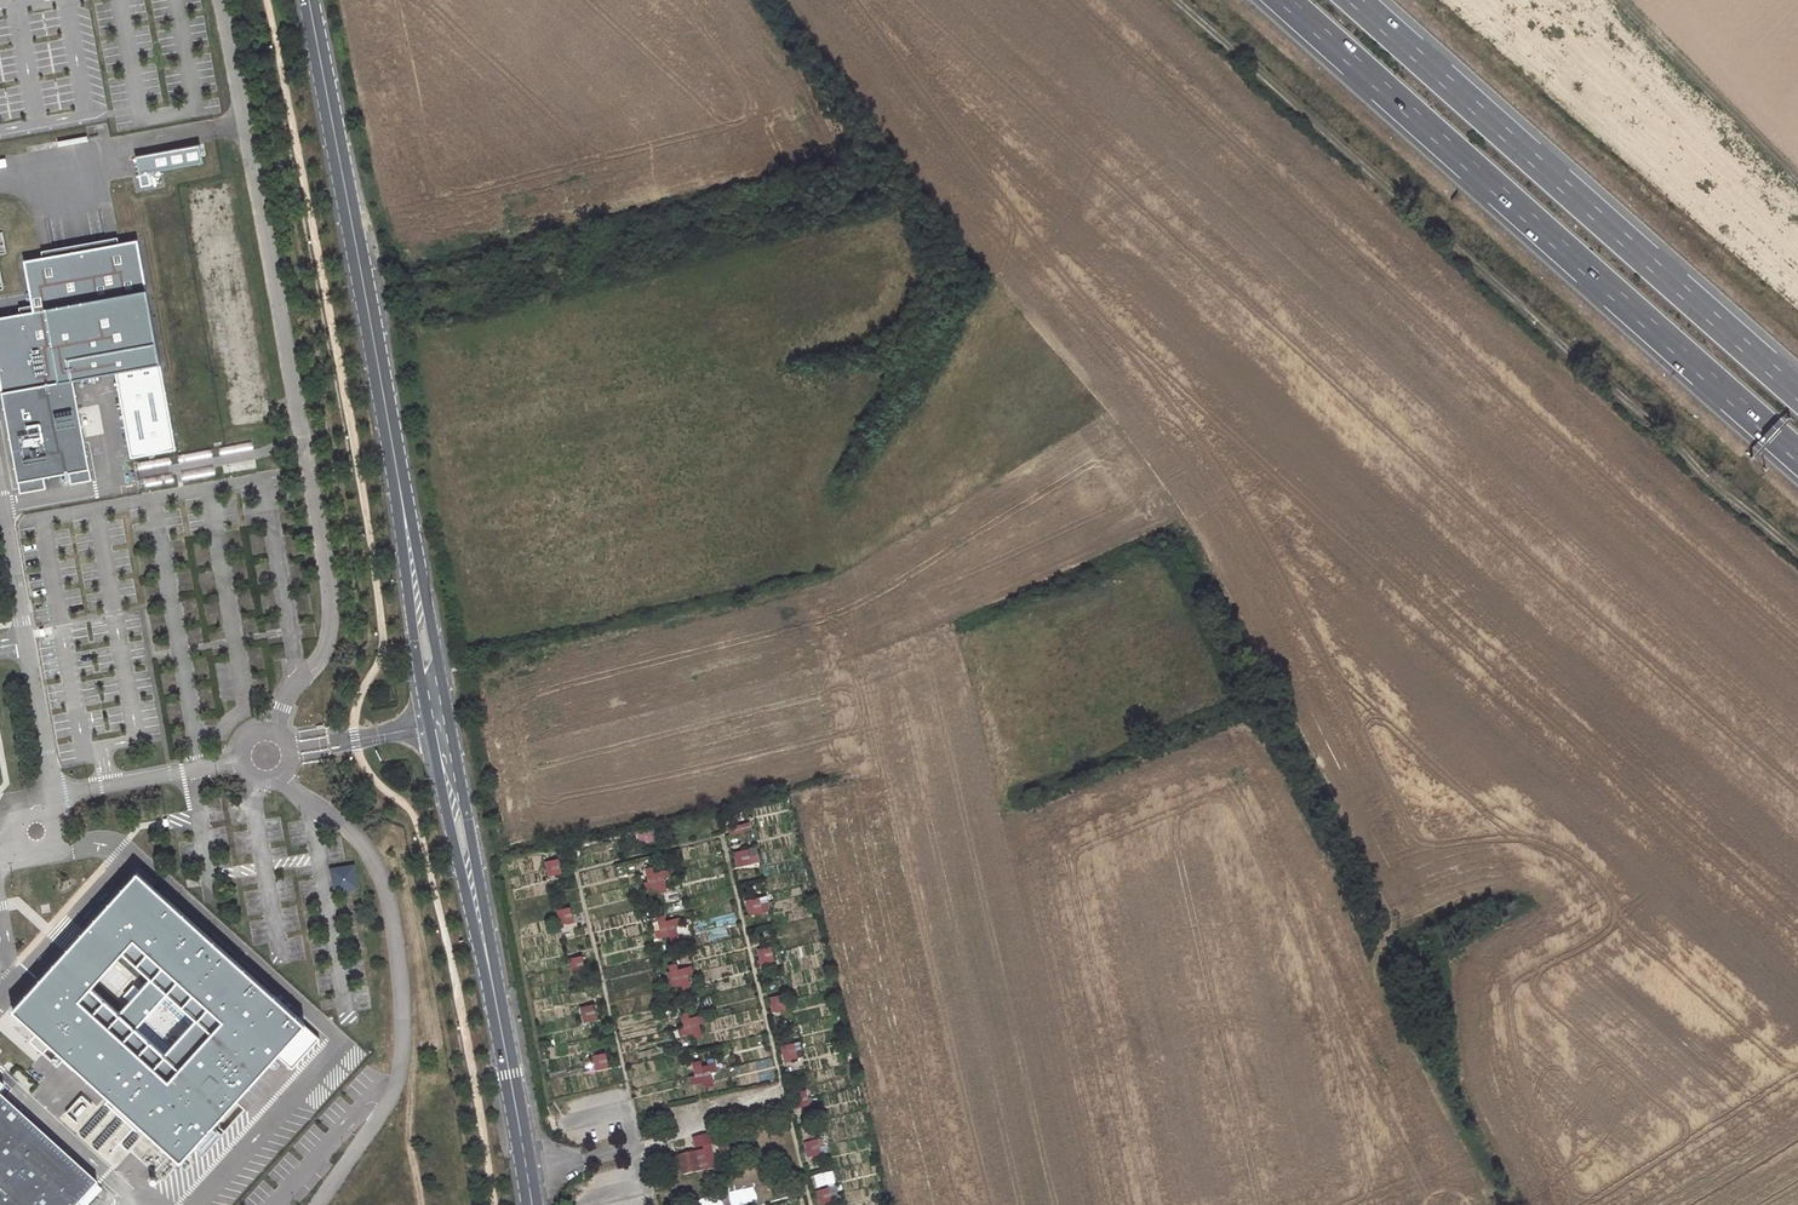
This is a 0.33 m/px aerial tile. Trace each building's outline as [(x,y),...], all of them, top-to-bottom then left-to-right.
[(10,50),(5,23),(0,24),(0,51),(10,50)] [(60,141),(61,146),(91,141),(90,136),(60,141)] [(138,185),(156,183),(154,171),(200,165),(198,147),(134,156),(138,185)] [(114,210),(117,225),(135,221),(132,207),(114,210)] [(139,240),(25,260),(34,311),(0,317),(0,382),(19,493),(45,488),(43,477),(68,473),(70,484),(91,480),(74,380),(161,365),(139,240)] [(733,851),(736,866),(758,861),(755,846),(733,851)] [(353,862),(329,866),(333,890),(357,886),(353,862)] [(667,891),(665,868),(645,869),(647,893),(667,891)] [(14,1009),(180,1158),(304,1021),(138,872),(14,1009)] [(747,913),(760,911),(758,897),(745,899),(747,913)] [(678,935),(675,915),(654,919),(657,938),(678,935)] [(687,963),(666,967),(670,990),(691,987),(687,963)] [(680,1015),(682,1036),(700,1035),(699,1014),(680,1015)] [(792,1043),(779,1047),(784,1060),(796,1055),(792,1043)] [(99,1189),(0,1097),(0,1204),(84,1204),(99,1189)] [(705,1150),(681,1156),(686,1175),(722,1166),(714,1134),(694,1139),(697,1148),(704,1147),(705,1150)] [(802,1143),(807,1161),(821,1157),(815,1139),(802,1143)]
